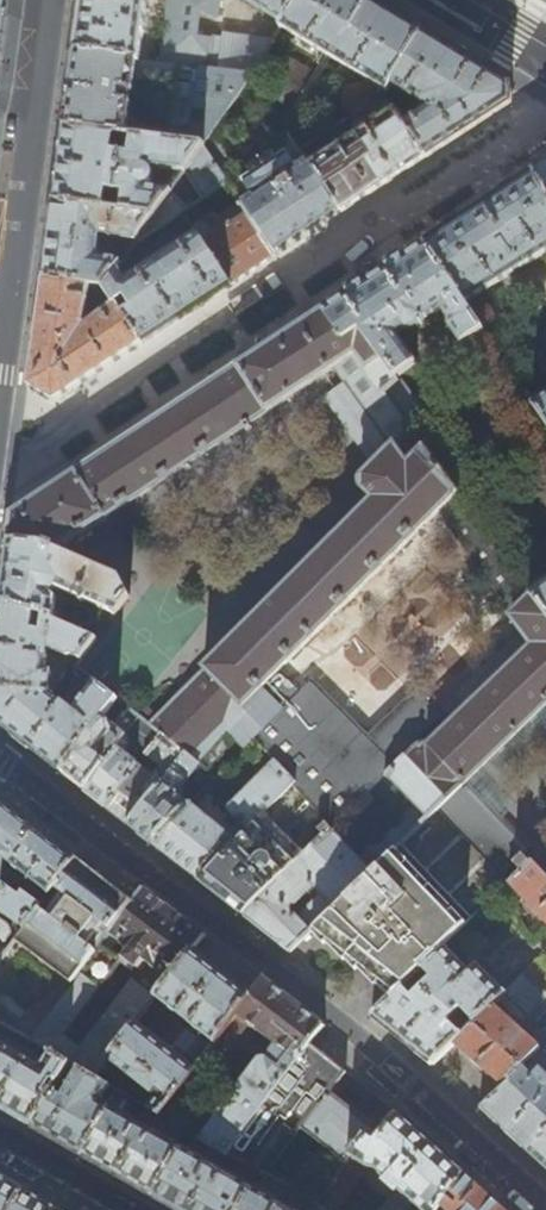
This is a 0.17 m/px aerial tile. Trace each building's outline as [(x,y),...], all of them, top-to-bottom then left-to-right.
[(6,17),(9,0),(0,0),(0,16),(6,17)] [(80,7),(74,51),(140,60),(148,0),(81,0),(80,7)] [(159,63),(252,75),(273,40),(226,27),(224,34),(198,33),(197,0),(167,0),(159,63)] [(213,8),(218,0),(199,0),(213,8)] [(298,0),(243,0),(283,25),(298,0)] [(391,85),(423,32),(371,0),(298,0),(283,25),(281,28),(342,64),(338,70),(356,81),(359,75),(387,92),(391,85)] [(429,107),(405,125),(426,158),(465,132),(510,103),(509,85),(467,59),(423,32),(391,85),(429,107)] [(140,60),(74,51),(73,60),(66,113),(64,127),(120,135),(126,135),(133,79),(149,81),(148,91),(172,94),(175,73),(197,75),(196,85),(190,84),(187,104),(193,105),(189,143),(202,145),(239,92),(252,75),(159,63),(140,60)] [(289,106),(310,73),(290,61),(270,94),(289,106)] [(265,96),(252,75),(239,92),(249,106),(265,96)] [(351,115),(365,91),(351,85),(337,109),(351,115)] [(359,133),(310,165),(342,213),(385,185),(426,158),(405,125),(385,95),(350,118),(359,133)] [(313,142),(292,110),(279,118),(301,150),(313,142)] [(120,135),(64,127),(58,173),(54,203),(110,211),(110,203),(104,203),(106,192),(123,194),(120,212),(149,217),(152,217),(136,240),(133,245),(188,209),(171,191),(169,190),(145,188),(145,185),(148,184),(150,171),(148,169),(148,167),(182,171),(181,172),(184,174),(186,170),(201,200),(227,183),(203,147),(202,145),(189,143),(130,136),(127,155),(111,153),(112,142),(119,142),(120,135)] [(305,237),(342,213),(310,165),(308,161),(297,168),(286,152),(241,182),(252,198),(241,205),(275,257),(305,237)] [(534,173),(545,195),(545,164),(534,173)] [(534,173),(511,188),(496,197),(454,225),(423,245),(465,307),(512,276),(531,263),(545,254),(545,195),(534,173)] [(47,251),(44,278),(104,287),(117,268),(121,261),(97,258),(100,236),(136,240),(152,217),(149,217),(120,212),(110,211),(54,203),(47,251)] [(248,274),(275,257),(241,205),(240,203),(221,216),(213,214),(197,224),(196,233),(197,235),(231,286),(248,274)] [(185,316),(231,286),(197,235),(126,282),(117,268),(104,287),(109,294),(115,303),(141,345),(185,316)] [(465,307),(423,245),(374,277),(323,311),(343,339),(358,329),(394,379),(414,364),(394,336),(404,330),(409,331),(417,327),(420,322),(440,310),(449,323),(449,331),(462,350),(478,340),(482,346),(489,341),(465,307)] [(141,345),(115,303),(86,322),(85,321),(89,292),(109,294),(104,287),(44,278),(38,321),(35,344),(29,386),(54,402),(98,373),(141,345)] [(209,385),(66,479),(12,515),(11,525),(8,542),(42,547),(54,552),(334,367),(346,385),(327,399),(375,465),(361,479),(360,481),(359,484),(360,487),(362,490),(372,500),(149,725),(185,754),(198,765),(203,769),(236,737),(247,747),(253,740),(269,756),(277,763),(295,781),(291,786),(306,802),(313,809),(326,823),(332,828),(360,801),(368,809),(386,790),(396,800),(403,792),(415,805),(358,860),(330,831),(323,837),(305,855),(243,915),(268,935),(290,952),(311,931),(436,809),(460,786),(523,853),(529,860),(545,844),(545,843),(479,772),(545,705),(545,614),(530,592),(410,430),(381,390),(395,380),(394,379),(358,329),(343,339),(323,311),(287,334),(278,340),(209,385)] [(395,380),(381,390),(410,430),(429,417),(399,377),(395,380)] [(535,407),(545,422),(545,400),(535,407)] [(47,626),(52,627),(56,598),(49,594),(57,587),(114,614),(127,597),(118,581),(54,552),(42,547),(8,542),(6,557),(4,571),(0,601),(48,623),(47,626)] [(530,592),(545,614),(545,581),(530,592)] [(52,695),(54,672),(48,672),(49,662),(57,663),(58,658),(50,656),(51,651),(69,658),(72,658),(80,659),(95,640),(52,627),(47,626),(48,623),(0,601),(0,603),(0,688),(52,695)] [(102,717),(116,699),(95,682),(74,710),(55,697),(55,695),(52,695),(0,688),(0,723),(33,750),(62,772),(102,717)] [(84,789),(125,734),(102,717),(62,772),(69,778),(84,789)] [(125,734),(84,789),(95,798),(112,812),(128,825),(185,754),(149,725),(138,717),(125,734)] [(140,833),(151,843),(189,805),(176,794),(198,765),(185,754),(128,825),(140,833)] [(291,786),(295,781),(277,763),(227,812),(245,830),(291,786)] [(222,772),(214,780),(217,782),(224,774),(222,772)] [(306,802),(291,786),(245,830),(232,842),(198,879),(218,895),(243,915),(305,855),(277,830),(306,802)] [(22,897),(25,894),(41,908),(53,892),(77,860),(44,834),(0,799),(0,884),(22,897)] [(198,879),(232,842),(189,804),(189,805),(151,843),(172,859),(198,879)] [(436,809),(311,931),(332,948),(374,981),(394,997),(401,990),(420,971),(444,948),(509,885),(436,809)] [(330,831),(332,828),(326,823),(318,831),(323,837),(330,831)] [(520,874),(532,863),(529,860),(523,853),(511,865),(520,874)] [(30,1040),(134,905),(104,881),(77,860),(53,892),(41,908),(26,928),(0,961),(0,984),(21,957),(56,983),(32,1015),(0,990),(0,1023),(30,1040)] [(520,874),(510,884),(545,922),(545,878),(532,863),(520,874)] [(26,928),(41,908),(25,894),(22,897),(0,884),(0,913),(26,928)] [(146,888),(134,905),(30,1040),(51,1051),(69,1061),(69,1062),(93,1076),(106,1059),(137,1020),(155,997),(133,981),(79,1049),(61,1035),(117,966),(116,961),(108,955),(119,942),(130,951),(125,958),(139,970),(145,962),(169,979),(191,950),(205,933),(170,907),(146,888)] [(5,942),(11,933),(8,926),(0,920),(0,939),(5,942)] [(463,969),(444,948),(420,971),(429,981),(411,999),(401,990),(394,997),(373,1018),(387,1029),(418,1053),(433,1065),(454,1044),(503,994),(471,962),(463,969)] [(216,1041),(249,996),(215,969),(191,950),(169,979),(157,995),(195,1024),(187,1033),(181,1027),(166,1043),(137,1020),(106,1059),(134,1083),(125,1094),(160,1114),(216,1041)] [(527,977),(545,993),(545,992),(545,976),(537,967),(527,977)] [(545,993),(527,977),(524,973),(503,994),(454,1044),(464,1053),(489,1076),(501,1087),(545,1044),(545,992),(545,993)] [(200,1137),(226,1152),(308,1043),(323,1024),(294,1002),(262,978),(249,996),(216,1041),(228,1051),(249,1025),(276,1046),(267,1057),(265,1056),(264,1056),(262,1056),(261,1057),(200,1137)] [(41,1067),(0,1043),(0,1108),(31,1126),(52,1091),(62,1074),(69,1062),(69,1061),(51,1051),(41,1067)] [(299,1131),(343,1166),(365,1137),(374,1144),(381,1135),(352,1112),(329,1095),(346,1073),(328,1058),(308,1043),(226,1152),(243,1162),(260,1173),(264,1175),(299,1131)] [(545,1065),(545,1044),(501,1087),(479,1108),(480,1108),(501,1127),(527,1151),(545,1134),(545,1072),(542,1068),(545,1065)] [(53,1138),(83,1155),(110,1106),(100,1102),(110,1085),(93,1076),(69,1062),(62,1074),(74,1080),(67,1093),(60,1089),(58,1094),(52,1091),(31,1126),(53,1138)] [(114,1173),(153,1196),(182,1147),(125,1115),(130,1107),(114,1098),(110,1106),(83,1155),(114,1173)] [(463,1172),(428,1141),(397,1114),(381,1135),(374,1144),(365,1137),(343,1166),(314,1204),(315,1205),(323,1209),(335,1209),(365,1169),(375,1170),(385,1180),(382,1184),(395,1195),(392,1199),(400,1205),(405,1199),(418,1209),(439,1209),(463,1172)] [(527,1151),(545,1168),(545,1134),(527,1151)] [(251,1187),(260,1173),(243,1162),(234,1177),(182,1147),(153,1196),(178,1209),(239,1209),(251,1187)] [(495,1202),(463,1172),(439,1209),(505,1209),(495,1202)] [(25,1190),(0,1176),(0,1209),(13,1209),(25,1190)] [(315,1205),(314,1204),(275,1182),(270,1189),(306,1209),(312,1209),(315,1205)] [(251,1187),(239,1209),(290,1209),(251,1187)] [(50,1205),(25,1190),(13,1209),(59,1209),(50,1205)]
